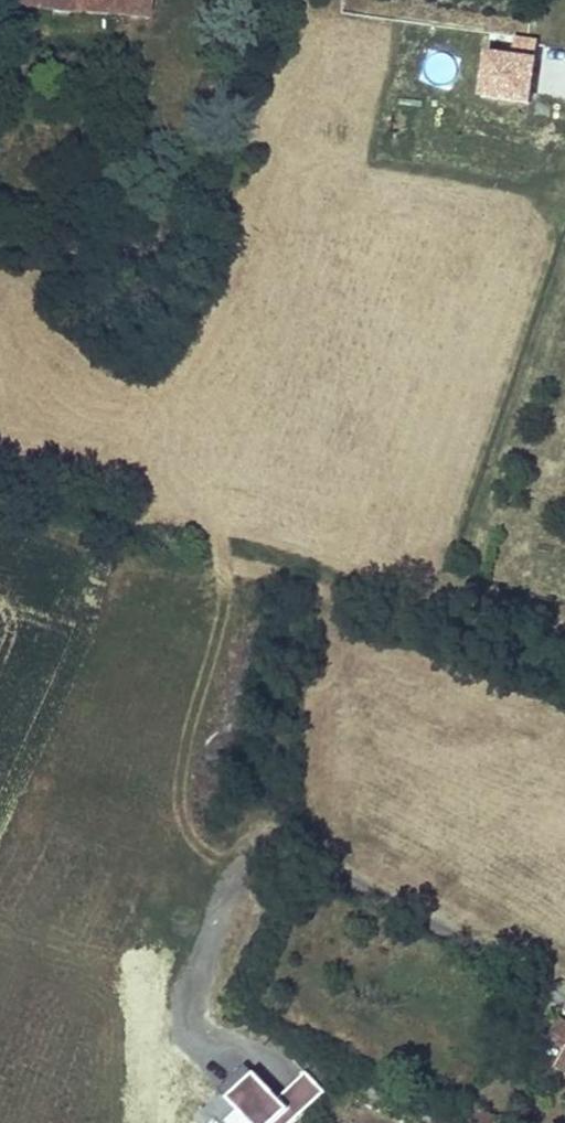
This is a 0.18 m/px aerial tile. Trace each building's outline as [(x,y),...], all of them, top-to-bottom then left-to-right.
[(37,7),(79,11),(149,18),(150,0),(0,0),(0,4),(37,7)] [(564,1021),(556,1035),(564,1040),(564,1021)] [(557,1065),(564,1070),(564,1052),(557,1065)] [(326,1091),(306,1071),(280,1096),(247,1062),(220,1088),(254,1122),(292,1122),(326,1091)] [(501,1118),(476,1107),(470,1120),(477,1122),(499,1122),(501,1118)]
